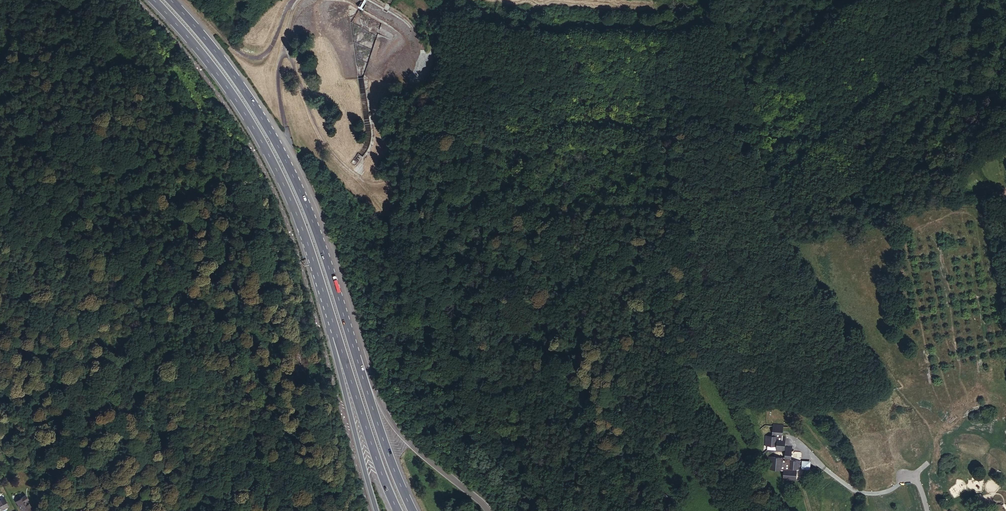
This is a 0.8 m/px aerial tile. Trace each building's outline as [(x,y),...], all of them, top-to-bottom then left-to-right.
[(771,431),(772,440),(772,446),(775,446),(775,451),(775,456),(782,456),(782,442),(782,431),(771,431)] [(765,451),(775,451),(775,446),(772,446),(772,440),(764,440),(765,451)] [(810,470),(811,461),(802,461),(801,469),(810,470)] [(788,462),(785,462),(768,463),(768,476),(784,476),(791,476),(791,474),(797,474),(800,474),(800,464),(791,465),(788,465),(788,462)] [(797,486),(797,474),(791,474),(791,476),(784,476),(784,487),(797,486)] [(16,500),(18,504),(26,499),(28,498),(25,494),(20,498),(17,497),(16,500)] [(9,506),(4,497),(0,499),(0,510),(9,506)] [(32,509),(33,508),(26,499),(18,504),(18,505),(22,510),(33,510),(32,509)]
